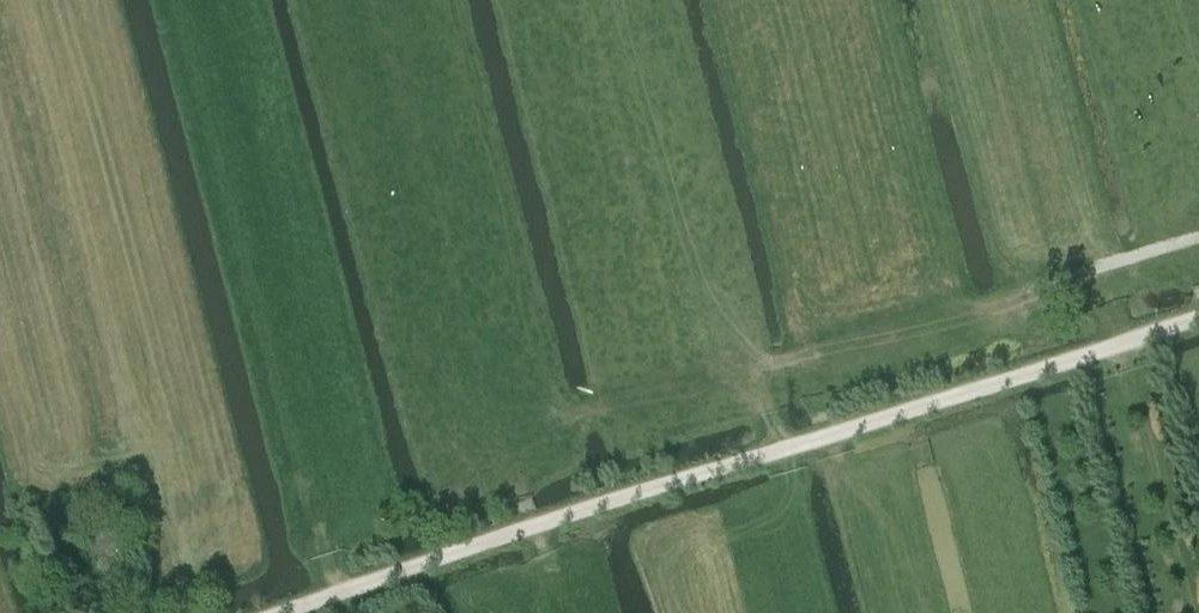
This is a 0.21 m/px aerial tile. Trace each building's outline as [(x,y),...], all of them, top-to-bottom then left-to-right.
[(101,570),(123,563),(113,528),(90,535),(101,570)]
